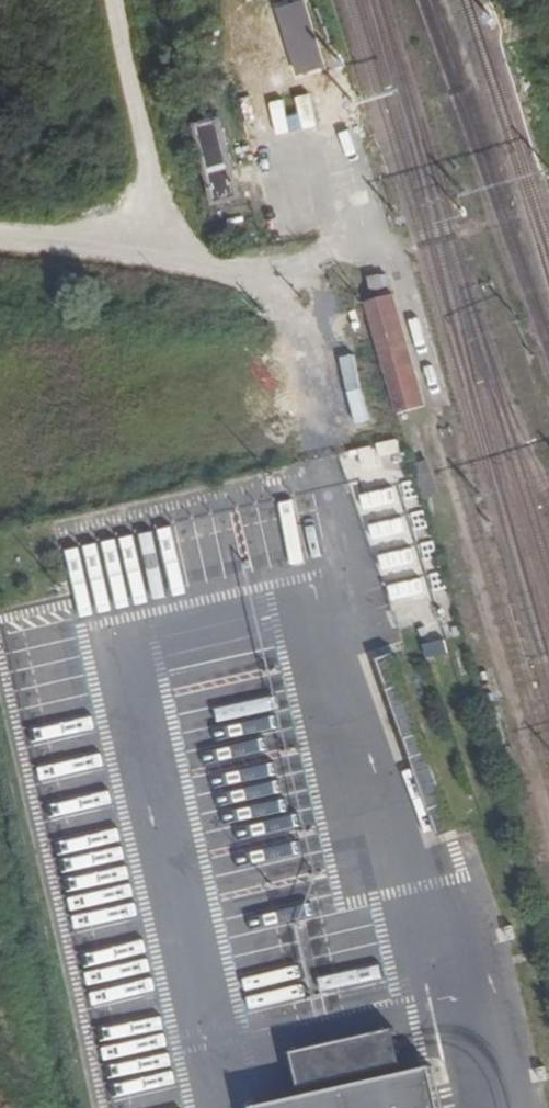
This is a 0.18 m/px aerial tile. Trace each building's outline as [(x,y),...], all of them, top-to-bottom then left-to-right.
[(275,102),(280,130),(291,128),(285,100),(275,102)] [(193,119),(215,201),(239,194),(217,112),(193,119)] [(396,416),(424,408),(391,291),(363,299),(396,416)] [(361,459),(346,459),(346,471),(404,474),(405,444),(362,442),(361,459)] [(370,518),(401,509),(395,485),(363,495),(370,518)] [(372,524),(378,548),(410,541),(405,517),(372,524)] [(387,580),(420,571),(414,546),(380,556),(387,580)] [(378,645),(402,729),(430,721),(406,635),(378,645)] [(402,729),(408,749),(436,742),(430,721),(402,729)] [(408,749),(431,831),(459,823),(436,742),(408,749)] [(307,1081),(407,1058),(399,1021),(298,1044),(307,1081)] [(437,1060),(260,1100),(262,1107),(448,1107),(437,1060)]
